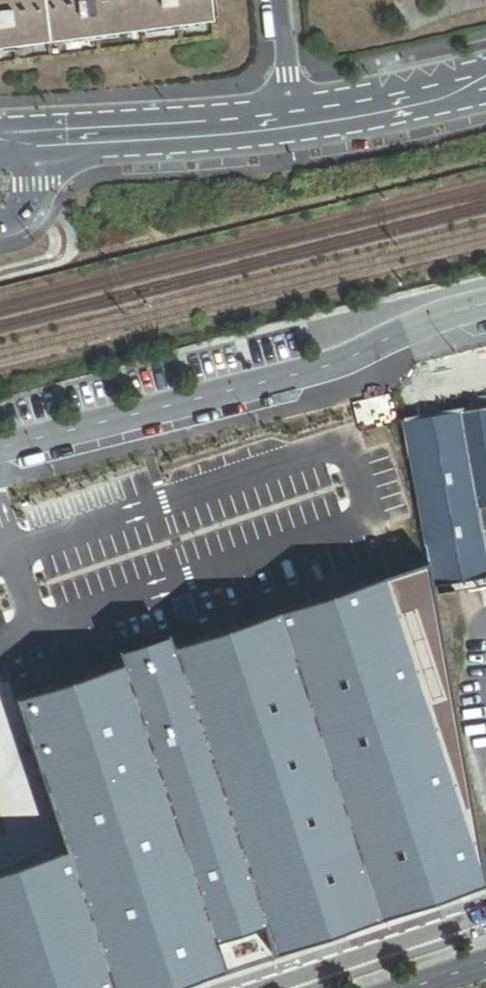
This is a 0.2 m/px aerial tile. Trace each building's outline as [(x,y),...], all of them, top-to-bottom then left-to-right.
[(211,18),(212,18),(210,0),(0,0),(0,45),(211,18)] [(432,585),(485,576),(485,407),(409,420),(410,457),(429,569),(430,571),(432,585)] [(59,854),(107,987),(141,987),(484,875),(418,575),(16,700),(68,851),(59,854)] [(59,854),(0,872),(0,987),(107,987),(59,854)]
